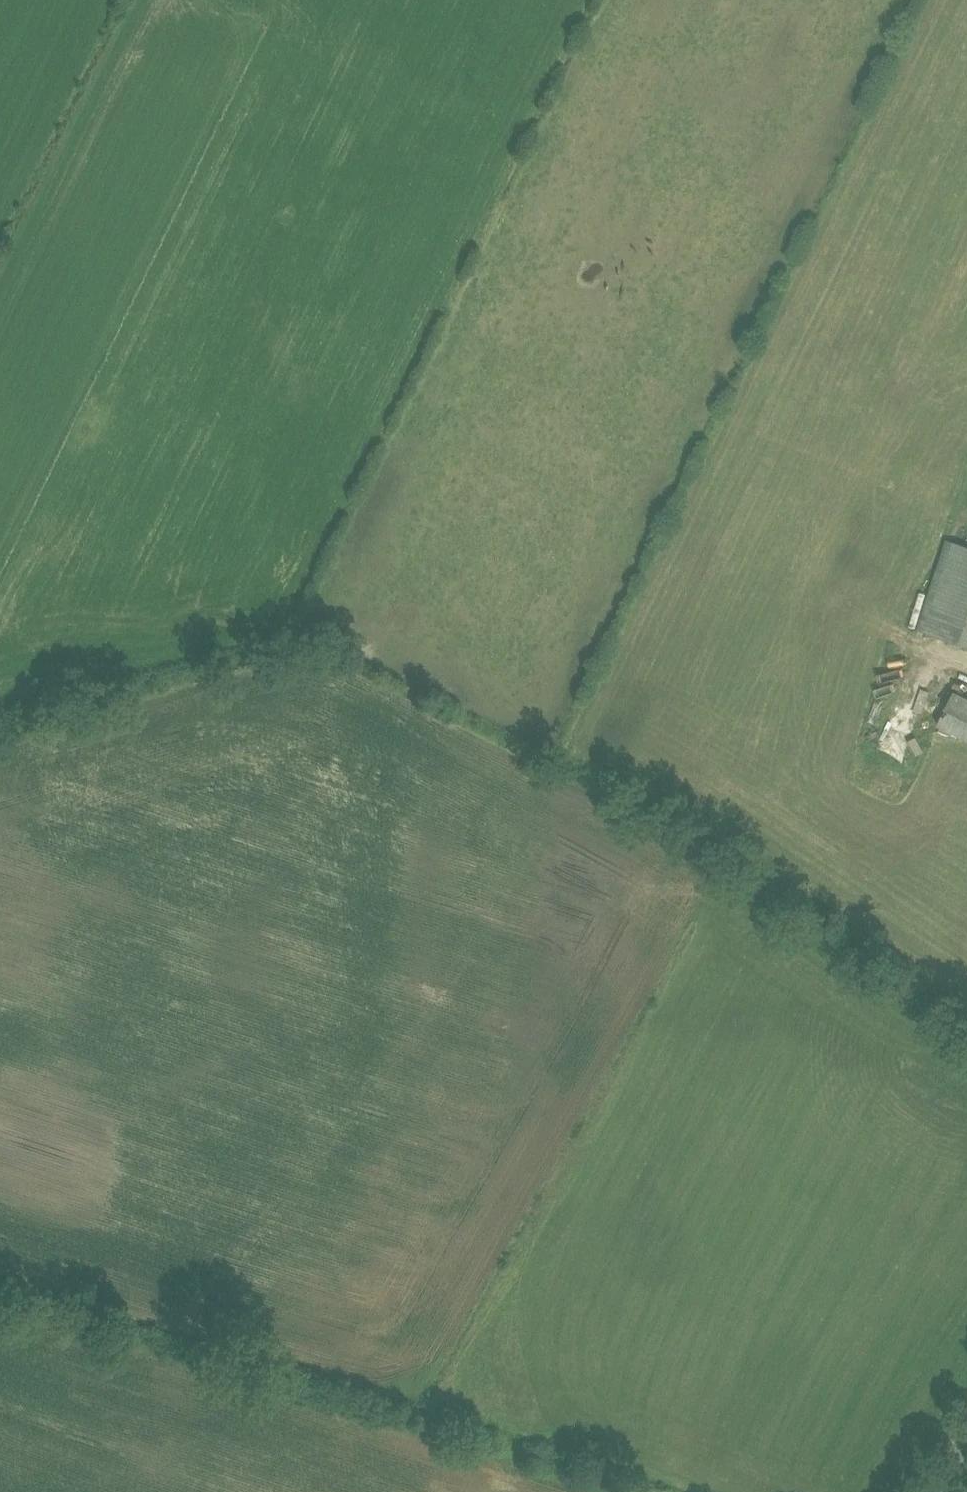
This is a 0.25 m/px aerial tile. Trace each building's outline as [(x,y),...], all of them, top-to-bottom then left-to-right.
[(947,540),(917,630),(966,646),(966,546),(947,540)] [(902,672),(903,659),(890,659),(890,672),(902,672)] [(954,690),(938,725),(966,740),(966,697),(954,690)] [(898,707),(897,727),(917,728),(918,708),(898,707)] [(890,744),(882,764),(907,774),(916,754),(890,744)]
